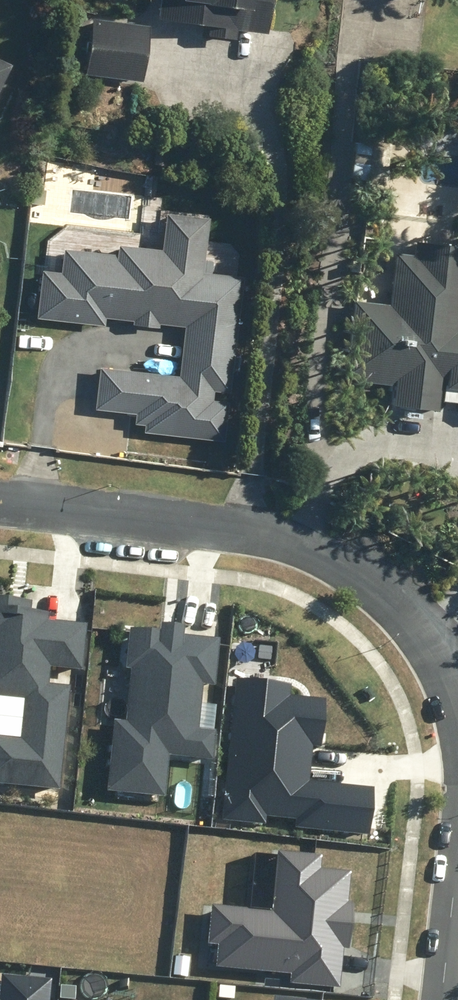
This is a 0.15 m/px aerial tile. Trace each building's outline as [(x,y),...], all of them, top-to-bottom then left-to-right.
[(200,33),(227,37),(228,30),(258,34),(262,0),(152,0),(150,17),(201,24),(200,33)] [(79,73),(136,80),(143,25),(85,19),(79,73)] [(171,142),(155,140),(153,152),(169,155),(171,142)] [(364,180),(363,184),(381,186),(385,143),(367,141),(367,145),(350,143),(347,179),(364,180)] [(226,394),(239,276),(198,272),(204,219),(159,214),(155,250),(113,245),(112,255),(58,249),(55,273),(37,271),(31,319),(101,327),(102,319),(128,322),(128,326),(155,329),(155,325),(180,328),(175,377),(96,368),(91,411),(132,415),(131,425),(141,426),(141,433),(221,442),(225,403),(209,401),(210,392),(226,394)] [(411,243),(409,256),(389,254),(383,304),(348,300),(339,377),(389,383),(387,404),(431,409),(435,378),(440,379),(438,400),(457,402),(457,248),(411,243)] [(59,787),(70,685),(49,683),(51,665),(82,668),(87,622),(48,619),(49,609),(33,608),(34,599),(0,595),(0,694),(27,697),(22,739),(0,736),(0,781),(59,787)] [(216,684),(221,637),(184,634),(185,624),(162,621),(161,629),(130,626),(126,668),(131,668),(126,720),(114,719),(107,791),(166,796),(170,753),(213,757),(216,728),(200,727),(204,683),(216,684)] [(322,747),(327,697),(291,693),(292,683),(236,677),(221,820),(266,825),(267,814),(298,817),(297,825),(370,833),(375,785),(310,779),(313,746),(322,747)] [(324,853),(277,849),(272,909),(213,904),(209,944),(220,945),(218,965),(295,972),(294,982),(340,986),(344,949),(350,949),(354,903),(349,903),(352,872),(323,869),(324,853)] [(52,978),(1,972),(0,977),(0,999),(49,999),(52,978)]
